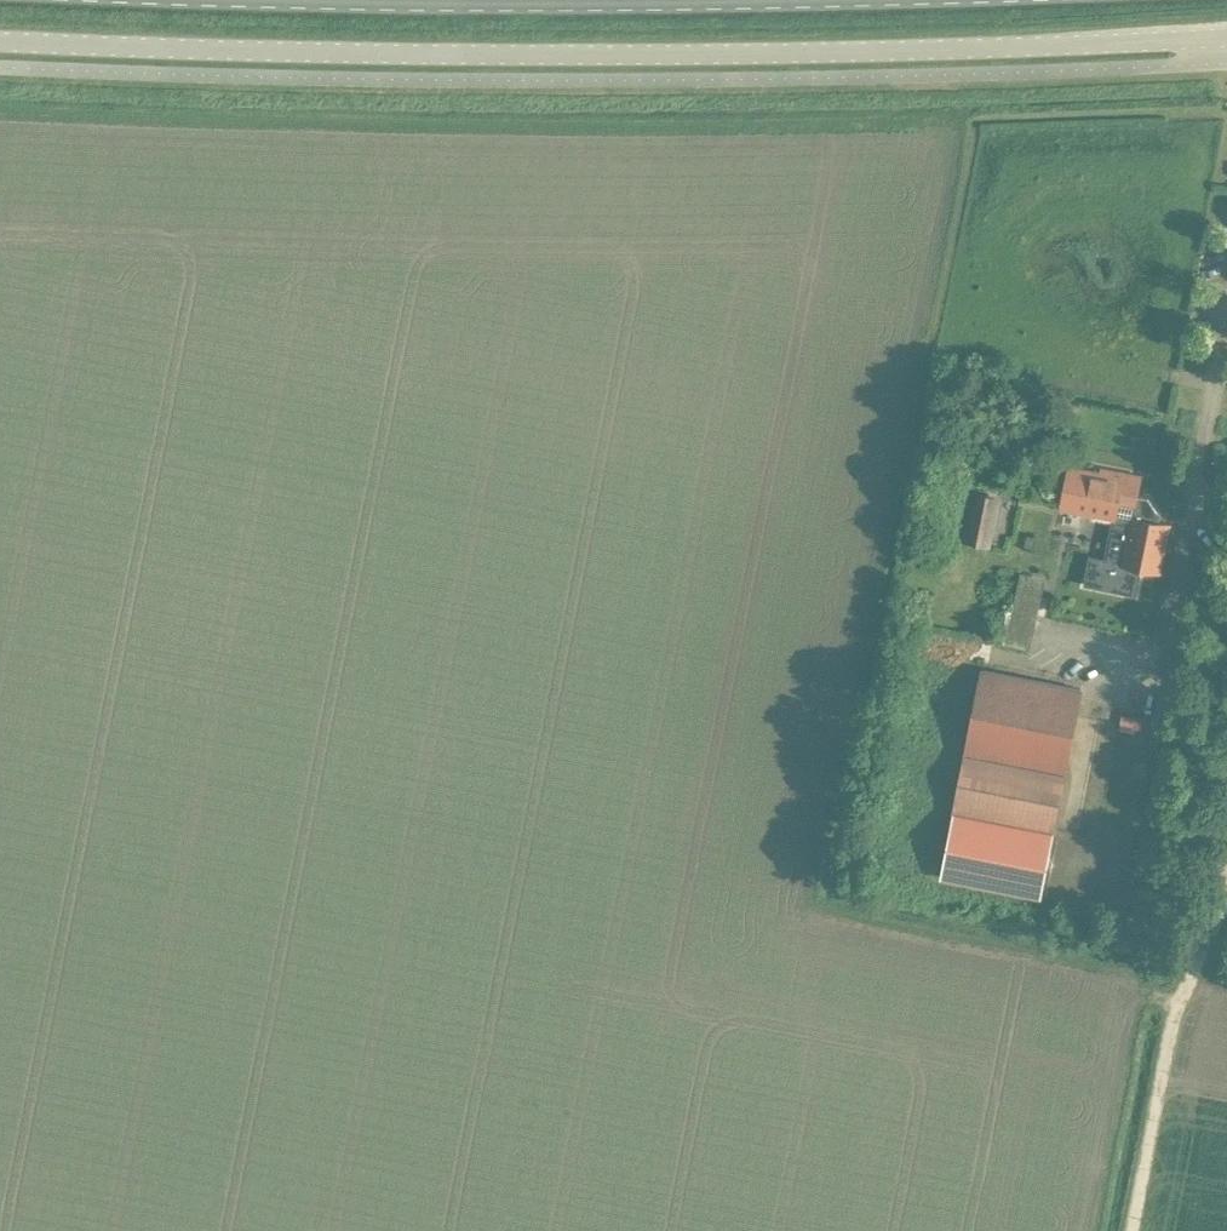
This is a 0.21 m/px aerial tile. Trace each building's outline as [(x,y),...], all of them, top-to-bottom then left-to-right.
[(1095,519),(1107,522),(1101,555),(1159,567),(1168,525),(1153,522),(1155,513),(1154,512),(1143,498),(1138,497),(1142,477),(1101,468),(1101,473),(1070,467),(1071,465),(1069,465),(1060,509),(1062,509),(1062,507),(1096,514),(1095,519)] [(995,497),(974,493),(963,546),(984,550),(995,497)] [(1018,591),(1007,643),(1031,648),(1042,596),(1018,591)] [(949,684),(935,797),(985,803),(983,814),(1036,821),(1051,705),(1036,703),(1039,672),(982,665),(979,688),(949,684)] [(1052,834),(953,814),(941,877),(1039,897),(1052,834)]
